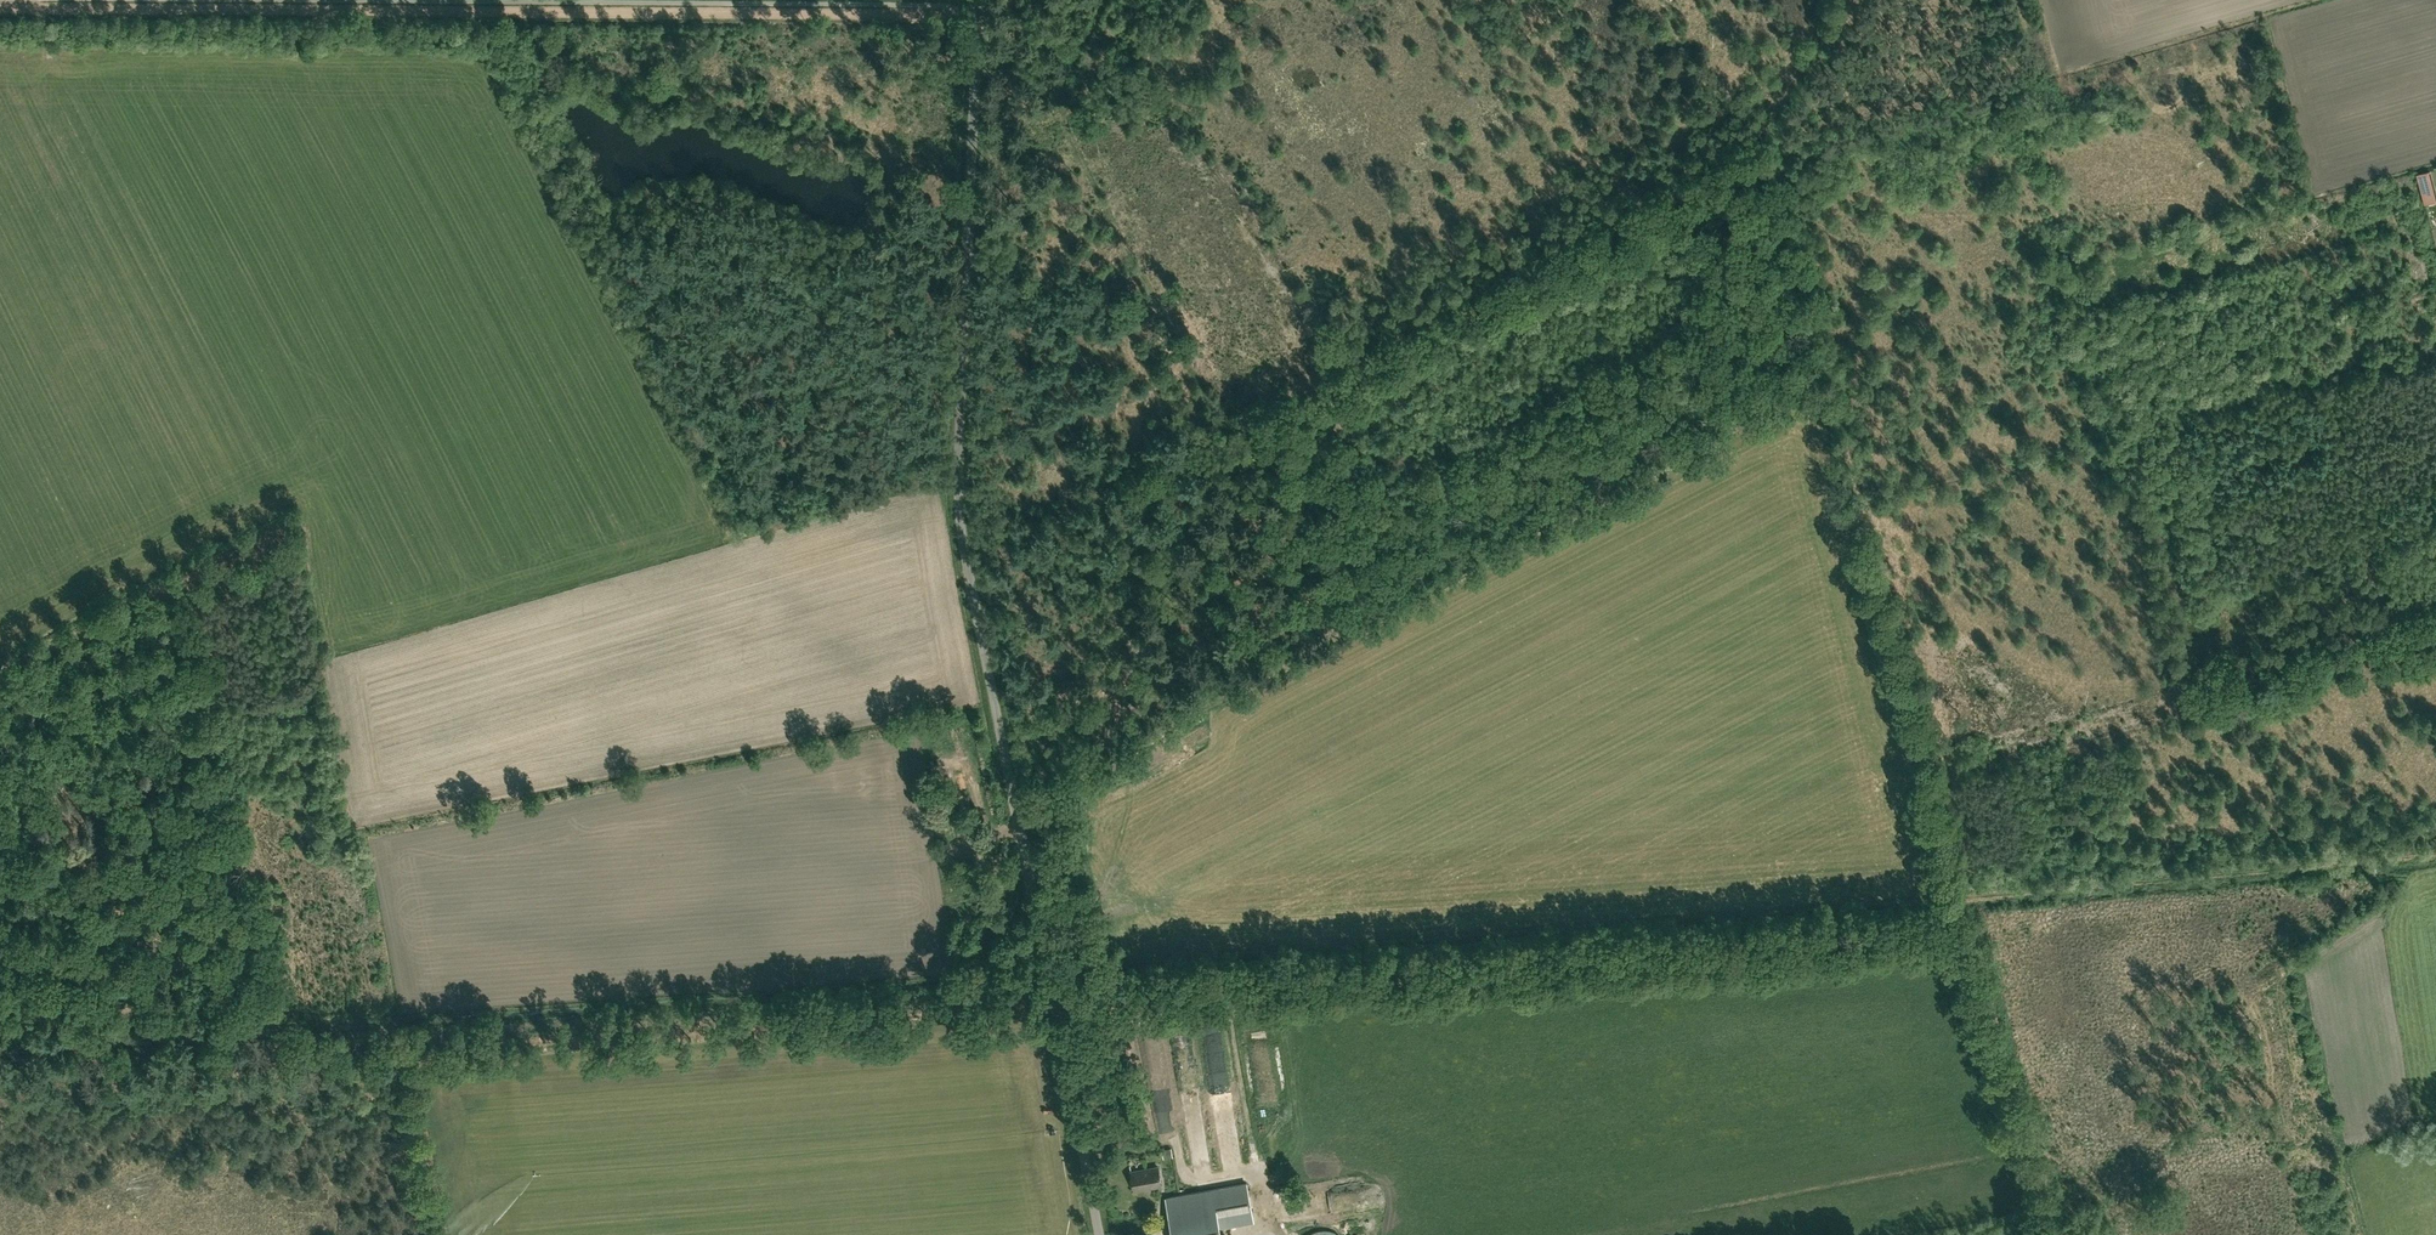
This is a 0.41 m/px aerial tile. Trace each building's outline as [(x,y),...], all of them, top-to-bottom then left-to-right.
[(1162,1149),(1163,1158),(1173,1157),(1171,1148),(1162,1149)] [(1150,1188),(1161,1186),(1158,1166),(1131,1171),(1134,1189),(1150,1186),(1150,1188)] [(1246,1183),(1166,1197),(1173,1234),(1220,1234),(1219,1228),(1253,1222),(1246,1183)]
